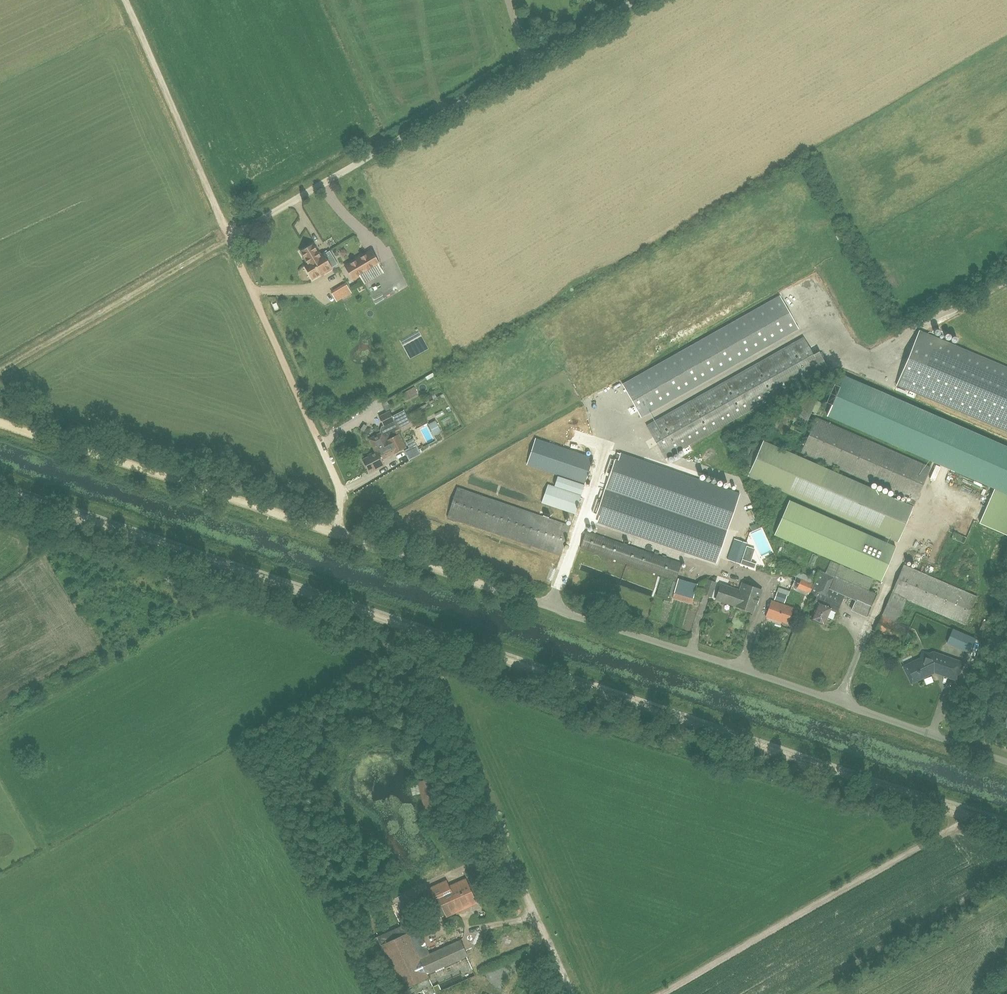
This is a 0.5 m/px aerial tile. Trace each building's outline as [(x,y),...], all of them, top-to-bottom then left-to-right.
[(330,250),(320,256),(313,245),(301,252),(308,264),(305,265),(312,279),(322,273),(323,274),(331,269),(331,268),(338,264),(330,250)] [(370,251),(351,262),(344,266),(353,280),(379,264),(370,251)] [(339,303),(354,294),(349,285),(334,294),(339,303)] [(641,416),(798,328),(780,295),(623,383),(641,416)] [(920,331),(897,385),(1006,431),(1006,368),(920,331)] [(819,352),(813,355),(803,338),(647,426),(665,458),(827,367),(819,352)] [(845,376),(828,416),(1006,491),(1006,444),(845,376)] [(414,387),(404,393),(407,400),(418,394),(414,387)] [(396,420),(398,422),(408,417),(404,410),(392,416),(390,412),(379,417),(384,426),(396,420)] [(910,510),(929,467),(815,417),(800,451),(905,497),(903,502),(762,440),(747,475),(897,540),(910,510)] [(425,443),(444,433),(438,421),(419,430),(425,443)] [(388,446),(386,441),(385,440),(381,433),(369,439),(375,452),(376,452),(388,446)] [(376,452),(375,452),(368,456),(369,457),(363,460),(368,472),(374,469),(375,470),(385,465),(382,460),(394,454),(405,448),(398,434),(386,441),(388,446),(376,452)] [(420,452),(412,436),(405,440),(409,447),(403,449),(408,458),(420,452)] [(527,465),(557,476),(555,486),(548,484),(541,503),(575,514),(584,485),(585,485),(593,457),(536,438),(527,465)] [(615,460),(611,459),(605,475),(610,476),(605,489),(727,531),(740,494),(621,453),(621,454),(617,453),(615,460)] [(560,555),(570,526),(457,487),(447,516),(560,555)] [(600,499),(597,506),(629,518),(632,511),(600,499)] [(879,580),(895,546),(789,499),(773,534),(879,580)] [(631,510),(633,505),(624,501),(622,506),(631,510)] [(766,528),(754,531),(763,557),(775,553),(766,528)] [(676,579),(682,563),(586,531),(581,547),(676,579)] [(967,537),(954,532),(952,538),(964,543),(967,537)] [(740,564),(747,543),(734,539),(727,559),(740,564)] [(915,562),(921,565),(924,558),(918,555),(915,562)] [(756,564),(750,562),(742,559),(740,564),(754,569),(756,564)] [(875,632),(903,644),(910,628),(896,622),(906,598),(964,624),(976,596),(904,565),(875,632)] [(809,593),(817,596),(815,602),(817,603),(814,612),(815,612),(812,619),(823,623),(826,617),(827,618),(831,609),(837,611),(840,603),(826,597),(829,588),(834,577),(825,573),(819,571),(809,593)] [(835,576),(834,577),(829,588),(856,599),(852,609),(867,616),(876,594),(835,576)] [(692,604),(697,584),(677,579),(677,582),(672,580),(668,594),(673,596),(672,598),(692,604)] [(712,598),(716,582),(706,579),(702,594),(712,598)] [(790,579),(786,592),(777,618),(793,624),(801,600),(806,585),(790,579)] [(721,585),(716,599),(737,606),(736,607),(752,612),(755,603),(757,604),(762,590),(742,583),(739,591),(721,585)] [(976,638),(953,629),(947,642),(970,652),(976,638)] [(956,679),(962,663),(947,658),(946,660),(933,655),(932,656),(923,653),(920,661),(905,669),(912,682),(934,671),(956,679)] [(425,810),(438,807),(431,780),(418,783),(425,810)] [(437,905),(441,903),(447,916),(476,903),(466,879),(449,887),(446,881),(430,889),(437,905)] [(408,933),(404,935),(382,945),(378,937),(371,940),(395,992),(429,977),(427,973),(467,955),(460,941),(420,959),(408,933)] [(522,954),(526,964),(537,959),(533,949),(522,954)] [(439,984),(433,986),(436,993),(442,990),(439,984)]
